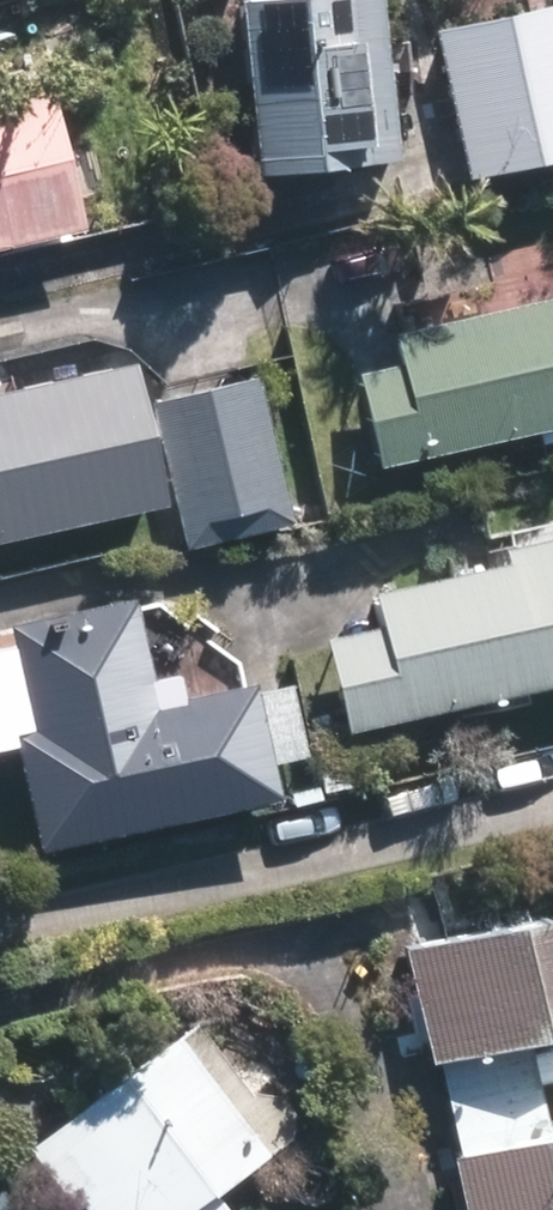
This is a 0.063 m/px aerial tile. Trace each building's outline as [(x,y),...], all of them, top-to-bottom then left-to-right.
[(365,0),(239,11),(253,170),(379,158),(365,0)] [(462,101),(483,176),(552,156),(552,75),(462,101)] [(68,232),(37,100),(0,109),(0,248),(68,232)] [(361,388),(378,465),(552,426),(552,310),(396,345),(403,379),(361,388)] [(0,407),(0,540),(144,511),(118,383),(0,407)] [(246,388),(151,411),(182,541),(277,518),(246,388)] [(318,606),(345,726),(552,679),(552,553),(318,606)] [(36,740),(18,743),(38,845),(262,800),(254,761),(297,753),(285,695),(144,723),(122,612),(15,633),(36,740)] [(406,941),(429,1044),(552,1016),(552,951),(544,910),(406,941)] [(186,1020),(34,1134),(91,1209),(154,1209),(266,1127),(186,1020)] [(453,1146),(468,1209),(552,1209),(552,1123),(453,1146)]
